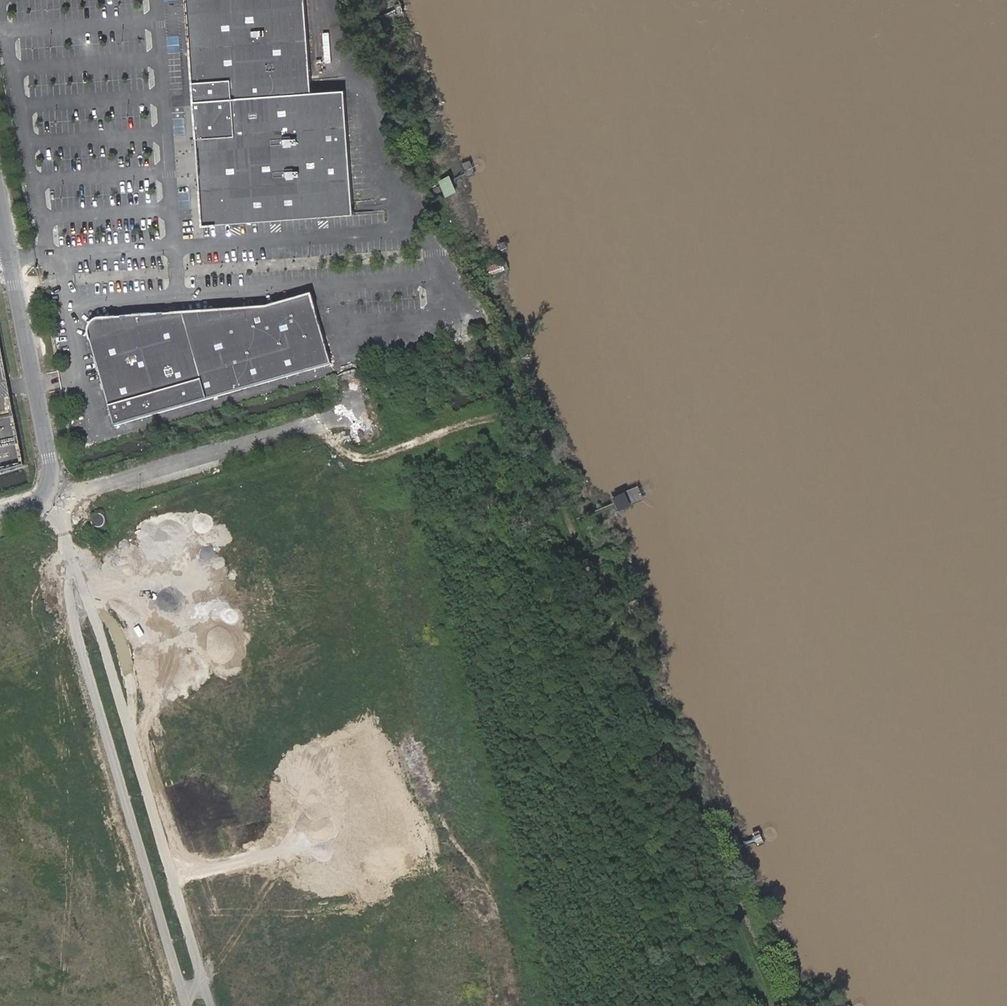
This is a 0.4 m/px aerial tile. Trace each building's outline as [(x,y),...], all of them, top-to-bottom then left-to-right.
[(193,103),(310,95),(303,0),(186,0),(187,18),(193,103)] [(310,95),(193,103),(198,164),(202,225),(352,214),(343,92),(310,95)] [(230,310),(181,313),(205,400),(330,364),(309,295),(265,308),(230,310)] [(88,329),(88,335),(114,426),(205,400),(181,313),(140,316),(100,318),(95,319),(92,321),(89,325),(88,329)] [(91,518),(91,519),(91,520),(91,521),(91,522),(91,523),(91,524),(92,524),(92,525),(93,526),(94,527),(95,527),(96,528),(97,528),(98,528),(99,528),(100,528),(101,527),(102,527),(103,526),(103,525),(104,525),(104,524),(105,523),(105,522),(105,521),(105,520),(105,519),(105,518),(104,517),(103,516),(103,515),(102,515),(101,514),(100,514),(99,514),(98,514),(97,514),(97,513),(96,514),(95,514),(94,514),(94,515),(93,515),(93,516),(92,516),(92,517),(91,518)]
